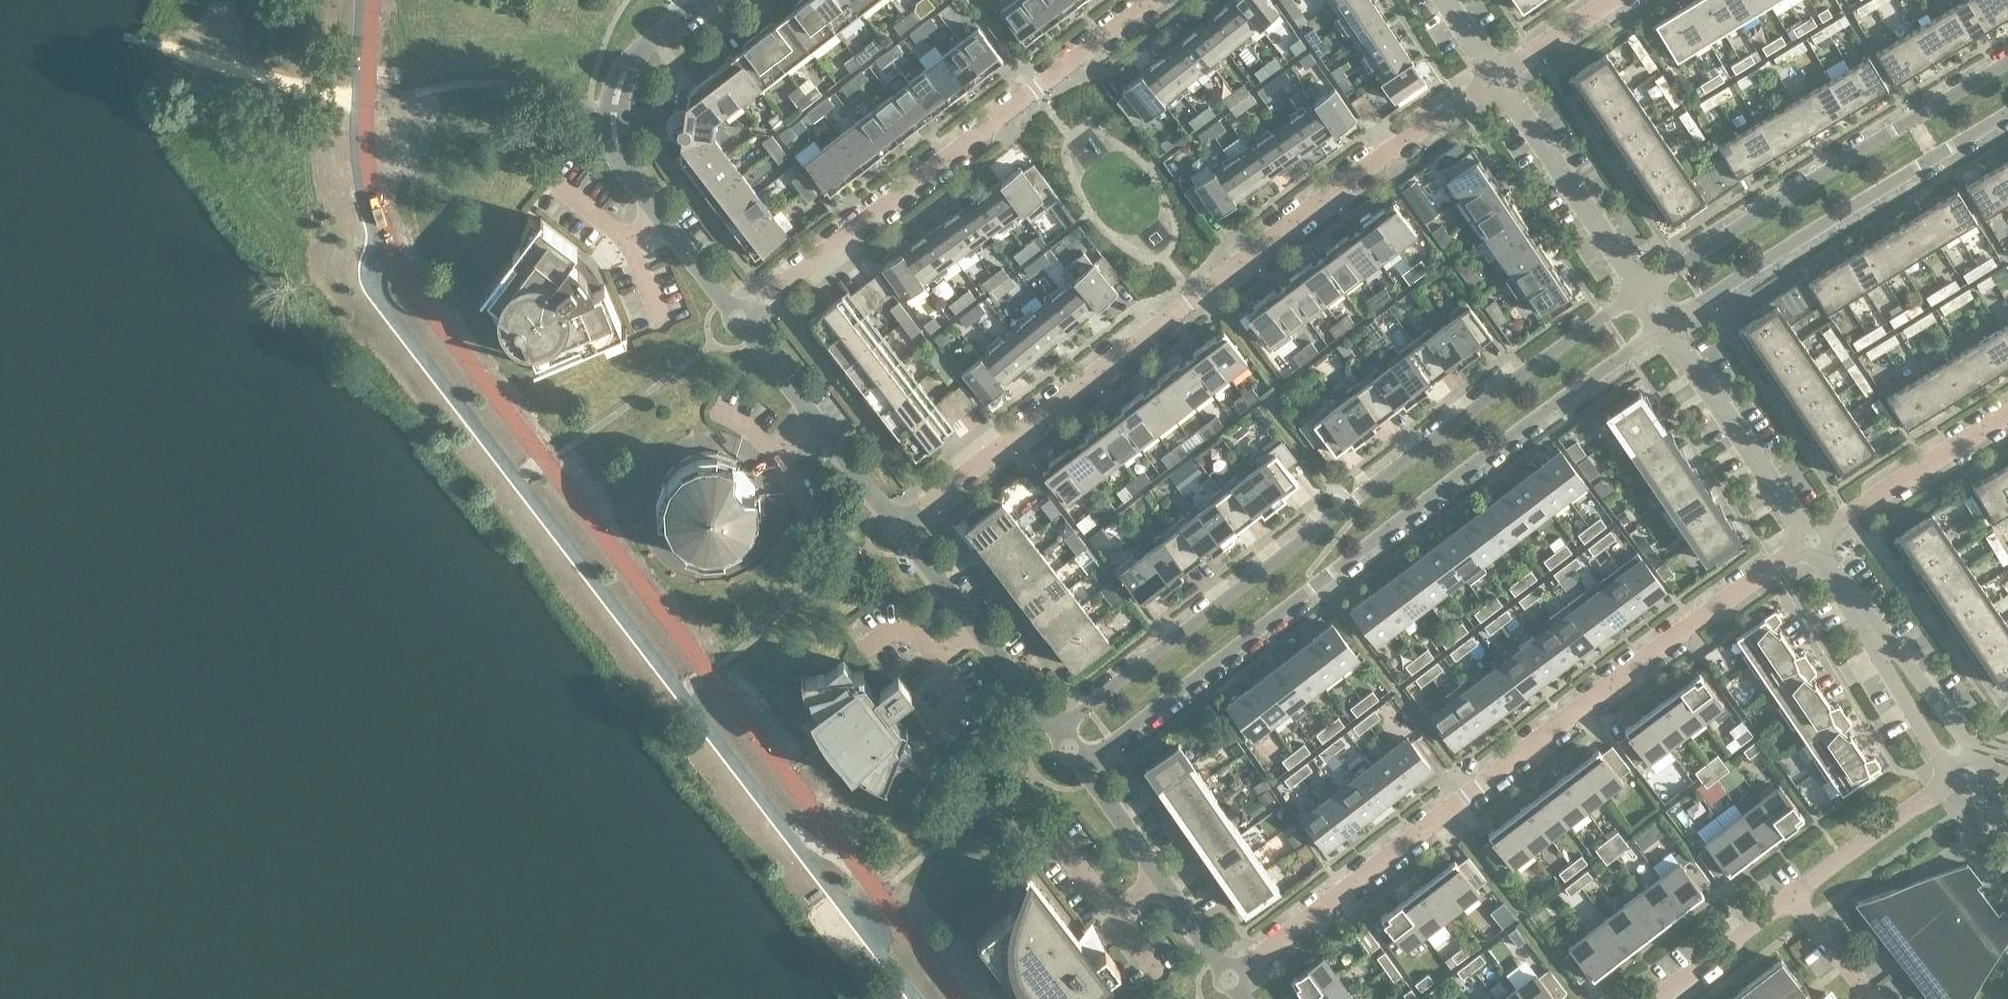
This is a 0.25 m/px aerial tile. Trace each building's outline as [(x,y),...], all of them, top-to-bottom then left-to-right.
[(812,0),(799,0),(798,1),(800,4),(785,16),(811,49),(836,30),(812,0)] [(852,0),(812,0),(836,30),(860,11),(852,0)] [(860,11),(875,0),(852,0),(860,11)] [(969,0),(952,0),(958,8),(969,0)] [(1022,0),(1014,0),(1001,10),(1025,42),(1043,28),(1022,0)] [(1049,0),(1022,0),(1043,28),(1060,15),(1049,0)] [(1076,0),(1049,0),(1060,15),(1078,2),(1076,0)] [(1238,0),(1232,0),(1220,10),(1219,7),(1218,8),(1243,39),(1259,26),(1238,0)] [(1259,26),(1278,11),(1269,0),(1238,0),(1259,26)] [(1302,11),(1294,0),(1285,7),(1293,18),(1302,11)] [(1329,4),(1342,23),(1375,1),(1375,0),(1373,2),(1372,0),(1336,0),(1329,4)] [(1522,11),(1538,0),(1515,0),(1522,11)] [(1705,0),(1696,0),(1687,5),(1709,41),(1724,32),(1705,0)] [(1726,0),(1705,0),(1724,32),(1740,22),(1726,0)] [(1747,0),(1726,0),(1740,22),(1755,13),(1747,0)] [(1768,0),(1747,0),(1755,13),(1770,4),(1768,0)] [(1873,0),(1869,0),(1857,7),(1862,14),(1876,6),(1873,0)] [(1972,0),(1963,0),(1951,7),(1970,39),(1970,38),(1988,27),(1972,0)] [(1997,0),(1972,0),(1988,27),(2006,16),(2007,17),(1997,0)] [(2007,17),(2007,16),(2007,15),(2007,0),(1997,0),(2007,17)] [(1375,1),(1342,23),(1355,42),(1388,20),(1388,19),(1385,21),(1373,3),(1375,1)] [(1709,41),(1687,5),(1672,15),(1694,51),(1709,41)] [(1817,12),(1822,20),(1832,14),(1827,6),(1817,12)] [(1970,39),(1951,7),(1932,18),(1951,49),(1969,38),(1969,39),(1970,39)] [(915,8),(904,16),(910,25),(921,16),(915,8)] [(1243,39),(1218,8),(1219,10),(1205,22),(1203,20),(1202,21),(1227,52),(1243,39)] [(1694,51),(1672,15),(1655,25),(1678,60),(1694,51)] [(1812,15),(1802,21),(1807,29),(1817,23),(1812,15)] [(811,49),(785,16),(770,27),(768,24),(758,32),(786,69),(811,49)] [(910,25),(904,16),(893,25),(900,33),(910,25)] [(937,25),(931,16),(920,25),(927,33),(937,25)] [(1843,25),(1839,17),(1825,26),(1829,33),(1843,25)] [(1951,49),(1932,18),(1914,29),(1933,61),(1933,60),(1951,49)] [(1388,20),(1355,42),(1368,61),(1401,39),(1400,38),(1398,39),(1386,22),(1388,20)] [(1227,52),(1202,21),(1204,23),(1189,35),(1187,33),(1186,33),(1212,65),(1227,52)] [(1807,29),(1802,21),(1792,27),(1797,35),(1807,29)] [(927,33),(920,25),(910,33),(916,41),(927,33)] [(1829,33),(1825,26),(1810,34),(1815,42),(1829,33)] [(978,27),(960,41),(985,73),(1002,59),(978,27)] [(1313,27),(1304,33),(1311,44),(1320,38),(1313,27)] [(1933,61),(1914,29),(1895,40),(1914,71),(1932,60),(1932,61),(1933,61)] [(786,69),(758,32),(748,40),(750,43),(735,54),(761,88),(786,69)] [(1212,65),(1186,33),(1186,34),(1188,36),(1173,48),(1171,46),(1196,77),(1212,65)] [(1781,34),(1771,40),(1776,48),(1786,42),(1781,34)] [(1288,46),(1295,54),(1305,47),(1299,38),(1288,46)] [(1328,49),(1320,38),(1311,44),(1319,55),(1328,49)] [(1647,52),(1638,38),(1630,43),(1640,57),(1647,52)] [(1401,39),(1368,61),(1380,80),(1413,57),(1411,58),(1399,40),(1401,39)] [(1776,48),(1771,40),(1761,46),(1766,54),(1776,48)] [(1806,47),(1802,40),(1788,48),(1792,56),(1806,47)] [(1914,71),(1895,40),(1877,51),(1877,50),(1875,51),(1895,84),(1896,83),(1896,82),(1914,71)] [(985,73),(960,41),(943,54),(967,86),(985,73)] [(903,51),(897,43),(886,51),(892,59),(903,51)] [(865,46),(855,55),(861,63),(872,55),(865,46)] [(1196,77),(1171,46),(1170,47),(1172,49),(1157,61),(1155,59),(1180,90),(1196,77)] [(1792,56),(1788,48),(1773,57),(1778,64),(1792,56)] [(892,59),(886,51),(875,59),(882,67),(892,59)] [(1309,52),(1299,59),(1305,68),(1316,60),(1309,52)] [(1618,71),(1606,52),(1568,78),(1581,97),(1618,71)] [(1656,66),(1647,52),(1640,57),(1649,71),(1656,66)] [(1750,52),(1741,58),(1745,66),(1755,60),(1750,52)] [(761,88),(735,54),(716,69),(741,100),(759,86),(760,88),(761,88)] [(967,86),(943,54),(926,67),(950,99),(967,86)] [(861,63),(855,55),(844,63),(850,71),(861,63)] [(1867,57),(1849,67),(1868,98),(1886,88),(1886,89),(1888,88),(1868,55),(1867,56),(1867,57)] [(1273,57),(1263,65),(1269,73),(1279,66),(1273,57)] [(1414,58),(1413,57),(1380,80),(1393,99),(1391,101),(1427,77),(1426,76),(1424,78),(1412,59),(1414,58)] [(1745,66),(1741,58),(1731,64),(1736,72),(1745,66)] [(1180,90),(1155,59),(1154,59),(1156,61),(1141,73),(1139,71),(1139,72),(1164,103),(1180,90)] [(1769,70),(1765,62),(1750,71),(1755,78),(1769,70)] [(1339,64),(1330,71),(1337,82),(1346,75),(1339,64)] [(1269,73),(1263,65),(1253,72),(1259,81),(1269,73)] [(950,99),(926,67),(909,80),(933,112),(950,99)] [(1868,98),(1849,67),(1831,78),(1850,110),(1850,109),(1868,98)] [(741,100),(716,69),(697,83),(722,115),(741,100)] [(868,78),(862,70),(851,78),(858,86),(868,78)] [(1290,79),(1283,71),(1273,78),(1280,87),(1290,79)] [(1631,89),(1618,71),(1581,97),(1593,115),(1631,89)] [(1720,71),(1710,77),(1715,85),(1724,79),(1720,71)] [(1755,78),(1750,71),(1736,79),(1741,87),(1755,78)] [(1164,103),(1139,72),(1138,72),(1140,74),(1123,88),(1121,86),(1120,87),(1126,93),(1117,101),(1135,126),(1164,103)] [(1671,88),(1662,74),(1655,79),(1664,93),(1671,88)] [(1354,86),(1346,75),(1337,82),(1345,93),(1354,86)] [(1715,85),(1710,77),(1700,83),(1705,91),(1715,85)] [(858,86),(851,78),(841,86),(847,94),(858,86)] [(1280,87),(1273,78),(1263,86),(1270,94),(1280,87)] [(1850,110),(1831,78),(1812,89),(1830,120),(1848,110),(1849,111),(1850,110)] [(933,112),(909,80),(891,94),(916,126),(933,112)] [(689,90),(686,107),(686,113),(681,113),(677,114),(674,117),(671,113),(670,115),(669,116),(668,118),(668,119),(667,121),(667,122),(667,124),(667,126),(667,127),(667,129),(668,131),(669,132),(669,134),(670,135),(673,137),(674,138),(676,139),(677,140),(679,140),(680,141),(682,141),(680,159),(681,160),(712,136),(714,121),(722,115),(697,83),(689,90)] [(1243,83),(1233,91),(1239,99),(1249,92),(1243,83)] [(1732,92),(1728,84),(1714,93),(1718,101),(1732,92)] [(815,85),(805,93),(811,101),(822,93),(815,85)] [(1334,87),(1315,100),(1337,133),(1338,133),(1336,131),(1354,119),(1356,121),(1357,120),(1334,87)] [(1681,101),(1671,88),(1664,93),(1673,106),(1681,101)] [(1643,107),(1631,89),(1593,115),(1605,133),(1643,107)] [(1830,120),(1812,89),(1793,100),(1812,132),(1813,132),(1812,131),(1830,120)] [(1239,99),(1233,91),(1223,98),(1229,107),(1239,99)] [(1256,101),(1249,92),(1239,99),(1245,108),(1256,101)] [(1362,92),(1351,100),(1364,120),(1377,111),(1377,110),(1375,111),(1362,92)] [(811,101),(805,93),(794,101),(800,109),(811,101)] [(1718,101),(1714,93),(1699,102),(1704,109),(1718,101)] [(916,126),(891,94),(874,107),(899,139),(916,126)] [(834,104),(828,96),(817,104),(823,112),(834,104)] [(1245,108),(1239,99),(1229,107),(1235,115),(1245,108)] [(1337,133),(1315,100),(1298,112),(1320,145),(1321,145),(1319,143),(1335,132),(1337,134),(1337,133)] [(1812,132),(1793,100),(1775,111),(1793,142),(1811,132),(1812,133),(1812,132)] [(823,112),(817,104),(807,112),(813,121),(823,112)] [(1207,106),(1197,113),(1204,122),(1214,115),(1207,106)] [(899,139),(874,107),(857,120),(881,152),(899,139)] [(1655,125),(1643,107),(1605,133),(1617,150),(1655,125)] [(1695,123),(1686,110),(1679,115),(1688,128),(1695,123)] [(768,119),(776,129),(786,120),(779,111),(768,119)] [(1793,142),(1775,111),(1756,122),(1775,154),(1776,154),(1775,153),(1793,142)] [(1320,145),(1298,112),(1281,124),(1304,157),(1304,156),(1303,154),(1318,143),(1320,145)] [(1204,122),(1197,113),(1187,121),(1194,130),(1204,122)] [(881,152),(857,120),(840,134),(864,165),(881,152)] [(1224,128),(1217,120),(1207,127),(1214,136),(1224,128)] [(1775,154),(1756,122),(1738,133),(1756,164),(1774,154),(1775,155),(1775,154)] [(1705,137),(1695,123),(1688,128),(1698,142),(1705,137)] [(1304,157),(1281,124),(1264,135),(1287,168),(1286,166),(1302,155),(1303,157),(1304,157)] [(796,134),(790,125),(779,134),(785,142),(796,134)] [(1667,143),(1655,125),(1617,150),(1629,168),(1667,143)] [(1214,136),(1207,127),(1197,134),(1204,143),(1214,136)] [(1756,164),(1738,133),(1720,144),(1719,143),(1718,144),(1724,154),(1724,155),(1725,154),(1737,176),(1738,175),(1756,164)] [(780,144),(772,134),(762,141),(770,152),(780,144)] [(864,165),(840,134),(823,147),(847,178),(864,165)] [(1170,134),(1159,142),(1165,150),(1177,142),(1170,134)] [(1287,168),(1264,135),(1247,147),(1270,180),(1271,180),(1269,177),(1285,166),(1286,169),(1287,168)] [(727,155),(712,136),(681,160),(695,179),(727,155)] [(1191,139),(1182,146),(1187,152),(1192,153),(1198,148),(1191,139)] [(1442,155),(1448,164),(1441,169),(1461,198),(1494,175),(1486,164),(1484,165),(1472,148),(1465,152),(1460,143),(1442,155)] [(1679,161),(1667,143),(1629,168),(1641,186),(1679,161)] [(788,155),(780,144),(770,152),(778,162),(788,155)] [(847,178),(823,147),(805,161),(829,192),(847,178)] [(1270,180),(1247,147),(1231,159),(1253,192),(1254,191),(1252,189),(1268,178),(1270,180)] [(1724,155),(1724,154),(1690,177),(1691,178),(1654,204),(1666,223),(1684,211),(1688,216),(1741,180),(1738,175),(1737,176),(1725,154),(1724,155)] [(742,174),(727,155),(695,179),(710,198),(742,174)] [(1253,192),(1231,159),(1214,170),(1236,203),(1237,203),(1235,201),(1251,190),(1253,192)] [(1691,178),(1690,177),(1679,161),(1641,186),(1654,204),(1691,178)] [(2003,161),(2003,162),(1985,173),(2004,204),(2007,201),(2007,169),(2003,161)] [(999,179),(1023,211),(1030,221),(1048,208),(1041,198),(1053,190),(1038,169),(1027,177),(1019,165),(1018,166),(1019,168),(1002,180),(1000,178),(999,179)] [(1236,203),(1214,170),(1184,191),(1202,214),(1211,208),(1217,217),(1218,216),(1216,214),(1234,201),(1236,204),(1236,203)] [(809,182),(801,172),(791,179),(800,190),(809,182)] [(2004,204),(1985,173),(1967,183),(1967,182),(1965,183),(1985,216),(1986,215),(1985,214),(2004,204)] [(756,193),(742,174),(710,198),(725,217),(756,193)] [(1502,187),(1494,175),(1461,198),(1474,217),(1505,196),(1500,188),(1502,187)] [(1023,211),(999,179),(1000,181),(985,192),(983,190),(983,191),(1006,223),(1023,211)] [(817,193),(809,182),(800,190),(808,200),(817,193)] [(1415,182),(1403,191),(1413,206),(1425,197),(1415,182)] [(1956,190),(1938,201),(1957,232),(1975,221),(1975,222),(1977,221),(1957,188),(1955,189),(1956,190)] [(1006,223),(983,191),(982,191),(984,193),(968,204),(967,202),(966,203),(989,235),(1006,223)] [(771,212),(756,193),(725,217),(739,236),(771,212)] [(1510,203),(1505,196),(1474,217),(1486,236),(1520,213),(1512,202),(1510,203)] [(1059,198),(1050,205),(1066,227),(1075,220),(1059,198)] [(1957,232),(1938,201),(1920,212),(1920,211),(1919,211),(1938,243),(1957,232)] [(989,235),(966,203),(967,205),(952,216),(950,214),(973,247),(989,235)] [(1384,207),(1373,215),(1397,247),(1416,233),(1393,203),(1385,209),(1384,207)] [(1938,243),(1919,211),(1918,212),(1919,213),(1901,224),(1920,254),(1938,243)] [(791,238),(771,212),(739,236),(755,256),(760,252),(765,258),(791,238)] [(1527,225),(1520,213),(1486,236),(1499,255),(1530,233),(1525,226),(1527,225)] [(973,247),(950,214),(949,215),(951,217),(935,228),(933,226),(956,259),(973,247)] [(1397,247),(1373,215),(1362,223),(1363,225),(1356,230),(1379,261),(1397,247)] [(525,236),(524,237),(510,255),(515,259),(487,296),(520,321),(535,359),(579,341),(581,347),(603,338),(601,332),(621,323),(604,284),(594,288),(592,284),(590,279),(587,275),(585,272),(582,268),(578,264),(574,260),(570,258),(577,249),(543,223),(530,240),(525,236)] [(1432,231),(1439,241),(1449,234),(1442,224),(1432,231)] [(1920,254),(1901,224),(1883,235),(1883,234),(1882,234),(1902,266),(1920,254)] [(1079,225),(1072,230),(1079,240),(1086,235),(1079,225)] [(956,259),(933,226),(932,227),(934,229),(918,240),(917,238),(916,238),(940,271),(956,259)] [(1379,261),(1356,230),(1349,236),(1348,234),(1337,242),(1361,274),(1379,261)] [(1535,241),(1530,233),(1499,255),(1512,273),(1545,251),(1537,240),(1535,241)] [(1456,243),(1449,234),(1439,241),(1445,251),(1456,243)] [(1902,266),(1882,234),(1882,235),(1864,246),(1883,277),(1902,266)] [(940,271),(916,238),(916,239),(917,241),(902,252),(900,250),(923,283),(940,271)] [(1033,239),(1023,247),(1029,255),(1039,248),(1033,239)] [(1361,274),(1337,242),(1326,251),(1327,252),(1320,258),(1342,288),(1361,274)] [(1883,277),(1864,246),(1847,257),(1846,256),(1845,256),(1865,288),(1883,277)] [(1029,255),(1023,247),(1013,254),(1020,263),(1029,255)] [(923,283),(900,250),(899,251),(901,253),(882,266),(881,264),(880,264),(903,297),(923,283)] [(1553,262),(1545,251),(1512,273),(1525,292),(1556,271),(1551,264),(1553,262)] [(1050,261),(1043,252),(1034,260),(1040,268),(1050,261)] [(1102,254),(1074,277),(1100,308),(1099,306),(1116,292),(1117,294),(1118,293),(1111,284),(1119,276),(1102,254)] [(1865,288),(1845,256),(1845,257),(1845,258),(1828,269),(1846,299),(1865,288)] [(1991,256),(1977,265),(1982,272),(1996,264),(1991,256)] [(1342,288),(1320,258),(1312,263),(1311,261),(1300,270),(1324,302),(1342,288)] [(1420,258),(1411,265),(1419,276),(1428,269),(1420,258)] [(1040,268),(1034,260),(1024,267),(1030,276),(1040,268)] [(1458,269),(1465,278),(1475,271),(1469,261),(1458,269)] [(1419,276),(1411,265),(1401,273),(1409,283),(1419,276)] [(1982,272),(1977,265),(1963,273),(1967,281),(1982,272)] [(1002,266),(992,274),(999,283),(1009,275),(1002,266)] [(2005,266),(1991,274),(1995,282),(2007,274),(2007,271),(2005,266)] [(1828,269),(1810,280),(1808,281),(1822,302),(1828,312),(1829,311),(1829,310),(1846,299),(1828,269)] [(1324,302),(1300,270),(1289,278),(1290,280),(1283,285),(1306,315),(1324,302)] [(1482,280),(1475,271),(1465,278),(1472,288),(1482,280)] [(1561,279),(1556,271),(1525,292),(1538,312),(1571,289),(1563,277),(1561,279)] [(892,293),(877,273),(868,280),(883,300),(892,293)] [(999,283),(992,274),(982,282),(989,290),(999,283)] [(1995,282),(1991,274),(1976,283),(1981,290),(1995,282)] [(1015,283),(1009,275),(999,283),(1005,291),(1015,283)] [(1738,329),(1751,348),(1788,322),(1789,324),(1790,324),(1822,302),(1808,281),(1810,280),(1807,275),(1772,298),(1753,311),(1756,317),(1738,329)] [(1100,308),(1074,277),(1059,290),(1084,321),(1085,321),(1083,319),(1098,306),(1099,308),(1100,308)] [(1954,279),(1940,287),(1945,295),(1959,286),(1954,279)] [(883,300),(868,280),(859,288),(874,307),(883,300)] [(1005,291),(999,283),(989,290),(995,299),(1005,291)] [(1306,315),(1283,285),(1276,291),(1275,289),(1264,297),(1288,329),(1306,315)] [(1384,286),(1374,293),(1382,303),(1392,296),(1384,286)] [(1945,295),(1940,287),(1926,296),(1931,303),(1945,295)] [(859,288),(851,294),(850,295),(864,314),(865,313),(866,313),(874,307),(859,288)] [(1972,295),(1968,288),(1953,296),(1958,304),(1972,295)] [(968,289),(958,296),(965,305),(975,297),(968,289)] [(851,294),(847,290),(809,319),(815,327),(812,330),(823,345),(864,314),(850,295),(851,294)] [(1084,321),(1059,290),(1043,303),(1068,334),(1069,334),(1067,332),(1082,320),(1084,322),(1084,321)] [(1382,303),(1374,293),(1365,300),(1373,310),(1382,303)] [(965,305),(958,296),(948,304),(955,313),(965,305)] [(1958,304),(1953,296),(1939,305),(1944,312),(1958,304)] [(1292,335),(1288,329),(1264,297),(1253,305),(1254,307),(1246,313),(1274,349),(1292,335)] [(1484,306),(1491,315),(1502,308),(1495,298),(1484,306)] [(1453,317),(1443,325),(1468,358),(1479,350),(1475,344),(1480,341),(1481,342),(1492,335),(1466,300),(1449,312),(1453,317)] [(909,315),(899,301),(890,308),(901,322),(909,315)] [(1917,301),(1903,310),(1908,317),(1922,308),(1917,301)] [(985,310),(979,302),(969,309),(976,318),(985,310)] [(1068,334),(1043,303),(1027,316),(1053,347),(1052,345),(1066,333),(1068,335),(1068,334)] [(1509,318),(1502,308),(1491,315),(1498,325),(1509,318)] [(976,318),(969,309),(959,317),(966,326),(976,318)] [(1908,317),(1903,310),(1889,318),(1894,326),(1908,317)] [(1935,318),(1931,310),(1917,319),(1921,326),(1935,318)] [(865,313),(864,314),(823,345),(835,361),(841,356),(846,364),(883,336),(866,313),(865,313)] [(1347,313),(1338,320),(1346,330),(1355,323),(1347,313)] [(920,329),(909,315),(901,322),(912,336),(920,329)] [(934,315),(923,323),(930,332),(940,324),(934,315)] [(1053,347),(1027,316),(1011,329),(1037,360),(1036,358),(1051,346),(1052,348),(1053,347)] [(1373,317),(1366,323),(1372,331),(1379,325),(1373,317)] [(1921,326),(1917,319),(1902,328),(1907,335),(1921,326)] [(1346,330),(1338,320),(1329,327),(1336,337),(1346,330)] [(1788,322),(1751,348),(1763,366),(1801,340),(1790,324),(1789,324),(1788,322)] [(1998,328),(2007,344),(2007,322),(1998,328)] [(1881,324),(1867,333),(1871,340),(1885,331),(1881,324)] [(1468,358),(1443,325),(1433,333),(1429,328),(1413,339),(1439,374),(1449,367),(1448,365),(1452,361),(1457,367),(1468,358)] [(1839,340),(1830,326),(1823,331),(1832,345),(1839,340)] [(1998,328),(1980,340),(1999,370),(2007,365),(2007,344),(1998,328)] [(951,337),(944,329),(934,336),(941,345),(951,337)] [(1037,360),(1011,329),(996,342),(1021,373),(1022,373),(1020,371),(1035,359),(1037,361),(1037,360)] [(1215,335),(1204,343),(1228,375),(1247,360),(1224,331),(1216,336),(1215,335)] [(1871,340),(1867,333),(1853,341),(1857,349),(1871,340)] [(1899,340),(1894,333),(1880,342),(1885,349),(1899,340)] [(900,359),(883,336),(846,364),(852,371),(847,375),(859,391),(900,359)] [(1344,339),(1336,345),(1342,353),(1350,347),(1344,339)] [(1439,374),(1413,339),(1398,351),(1401,356),(1391,364),(1416,397),(1428,389),(1423,383),(1428,380),(1430,381),(1439,374)] [(1311,340),(1301,348),(1309,358),(1319,351),(1311,340)] [(1813,358),(1801,340),(1763,366),(1775,383),(1813,358)] [(1848,354),(1839,340),(1832,345),(1841,359),(1848,354)] [(1999,370),(1980,340),(1961,351),(1981,383),(1981,382),(1981,381),(1999,370)] [(1021,373),(996,342),(980,356),(1005,386),(1006,386),(1004,384),(1019,372),(1021,374),(1021,373)] [(1885,349),(1880,342),(1866,351),(1870,358),(1885,349)] [(1228,375),(1204,343),(1193,351),(1194,353),(1187,359),(1210,389),(1228,375)] [(945,361),(934,347),(925,354),(936,367),(945,361)] [(1309,358),(1301,348),(1292,355),(1300,365),(1309,358)] [(1981,383),(1961,351),(1943,362),(1962,393),(1980,382),(1980,383),(1981,383)] [(1005,386),(980,356),(961,371),(987,402),(988,401),(986,399),(1003,385),(1005,387),(1005,386)] [(1825,376),(1813,358),(1775,383),(1787,401),(1825,376)] [(918,381),(900,359),(859,391),(871,406),(876,402),(882,409),(918,381)] [(1210,389),(1187,359),(1180,364),(1178,362),(1168,371),(1192,403),(1210,389)] [(955,375),(945,361),(936,367),(947,381),(955,375)] [(1863,376),(1854,362),(1847,367),(1856,381),(1863,376)] [(1962,393),(1943,362),(1925,373),(1944,405),(1945,405),(1944,404),(1962,393)] [(1416,397),(1391,364),(1381,372),(1377,367),(1361,378),(1387,413),(1397,406),(1396,404),(1401,400),(1405,406),(1416,397)] [(1192,403),(1168,371),(1157,379),(1158,381),(1151,387),(1174,416),(1192,403)] [(1944,405),(1925,373),(1906,385),(1925,415),(1943,404),(1943,406),(1944,405)] [(1837,394),(1825,376),(1787,401),(1800,419),(1837,394)] [(1873,390),(1863,376),(1856,381),(1865,395),(1873,390)] [(1387,413),(1361,378),(1346,390),(1349,395),(1339,403),(1364,436),(1376,428),(1371,422),(1376,418),(1378,420),(1387,413)] [(935,404),(918,381),(882,409),(887,417),(882,421),(894,436),(935,405),(936,404),(935,404)] [(977,403),(962,383),(953,390),(968,410),(977,403)] [(1925,415),(1906,385),(1888,396),(1888,395),(1886,395),(1906,428),(1908,427),(1907,426),(1925,415)] [(1252,386),(1242,393),(1250,403),(1259,396),(1252,386)] [(1174,416),(1151,387),(1144,392),(1142,390),(1131,399),(1156,430),(1174,416)] [(968,410),(953,390),(943,397),(958,417),(968,410)] [(1607,414),(1620,433),(1653,410),(1641,391),(1607,414)] [(1250,403),(1242,393),(1233,400),(1241,410),(1250,403)] [(1849,411),(1837,394),(1800,419),(1812,437),(1849,411)] [(958,417),(943,397),(935,404),(936,404),(935,405),(949,424),(950,423),(958,417)] [(1888,412),(1878,398),(1871,403),(1880,417),(1888,412)] [(1156,430),(1131,399),(1121,407),(1122,409),(1115,415),(1138,444),(1156,430)] [(1364,436),(1339,403),(1329,411),(1325,406),(1299,426),(1313,445),(1324,437),(1335,452),(1345,445),(1344,443),(1349,439),(1353,445),(1364,436)] [(915,457),(934,443),(954,428),(950,423),(949,424),(935,405),(894,436),(906,452),(909,449),(915,457)] [(1665,428),(1653,410),(1620,433),(1632,451),(1665,428)] [(1862,429),(1849,411),(1812,437),(1824,455),(1862,429)] [(1897,425),(1888,412),(1880,417),(1890,430),(1897,425)] [(1216,414),(1206,421),(1214,431),(1223,424),(1216,414)] [(1138,444),(1115,415),(1108,420),(1106,418),(1095,427),(1120,458),(1138,444)] [(1214,431),(1206,421),(1197,428),(1205,438),(1214,431)] [(1246,424),(1235,433),(1240,439),(1251,431),(1246,424)] [(1120,458),(1095,427),(1084,435),(1086,437),(1079,442),(1102,472),(1120,458)] [(1678,446),(1665,428),(1632,451),(1644,469),(1678,446)] [(1874,448),(1862,429),(1824,455),(1837,474),(1874,448)] [(1259,464),(1249,472),(1275,506),(1286,497),(1281,491),(1286,488),(1288,489),(1298,482),(1286,467),(1297,459),(1282,439),(1255,460),(1259,464)] [(1570,440),(1563,445),(1570,455),(1577,449),(1570,440)] [(1102,472),(1079,442),(1072,448),(1070,446),(1059,454),(1084,486),(1102,472)] [(1179,442),(1170,449),(1178,459),(1187,452),(1179,442)] [(1690,464),(1678,446),(1644,469),(1656,487),(1690,464)] [(1178,459),(1170,449),(1161,456),(1169,466),(1178,459)] [(744,492),(732,476),(733,466),(738,457),(718,450),(696,451),(677,461),(669,469),(662,477),(655,498),(657,520),(667,539),(683,553),(703,560),(725,559),(744,549),(759,533),(766,512),(764,491),(754,493),(744,492)] [(1585,482),(1560,450),(1542,463),(1567,496),(1585,482)] [(1084,486),(1059,454),(1048,463),(1050,465),(1042,471),(1065,500),(1084,486)] [(1567,496),(1542,463),(1541,464),(1542,465),(1525,477),(1549,509),(1567,496)] [(1994,471),(2007,495),(2007,463),(1994,471)] [(1593,464),(1583,471),(1588,479),(1599,472),(1593,464)] [(1702,482),(1690,464),(1656,487),(1668,505),(1702,482)] [(1143,469),(1134,477),(1142,487),(1151,480),(1143,469)] [(1178,469),(1171,475),(1178,484),(1185,479),(1178,469)] [(1213,469),(1209,472),(1216,482),(1221,478),(1213,469)] [(1994,471),(1974,484),(1973,483),(1972,483),(1994,519),(2007,511),(2007,495),(1994,471)] [(1275,506),(1249,472),(1239,480),(1235,475),(1220,487),(1246,522),(1256,514),(1254,512),(1259,508),(1263,514),(1275,506)] [(1142,487),(1134,477),(1125,484),(1132,494),(1142,487)] [(1549,509),(1525,477),(1508,490),(1532,522),(1549,509)] [(1714,500),(1702,482),(1668,505),(1680,523),(1714,500)] [(1246,522),(1220,487),(1204,499),(1208,504),(1198,512),(1223,545),(1234,537),(1230,531),(1235,527),(1236,529),(1246,522)] [(1152,489),(1145,494),(1150,500),(1157,496),(1152,489)] [(1532,522),(1508,490),(1491,504),(1515,535),(1532,522)] [(1980,508),(1971,493),(1963,498),(1972,512),(1980,508)] [(1107,497),(1098,504),(1106,515),(1115,507),(1107,497)] [(1726,518),(1714,500),(1680,523),(1693,540),(1726,518)] [(971,537),(979,547),(1015,519),(1002,501),(967,528),(973,535),(971,537)] [(1106,515),(1098,504),(1089,512),(1096,522),(1106,515)] [(1515,535),(1491,504),(1473,517),(1497,548),(1515,535)] [(1128,507),(1122,512),(1127,518),(1133,513),(1128,507)] [(1988,522),(1980,508),(1972,512),(1981,526),(1988,522)] [(1622,511),(1616,516),(1621,522),(1627,517),(1622,511)] [(1223,545),(1198,512),(1187,520),(1184,515),(1168,527),(1195,561),(1204,554),(1203,552),(1208,548),(1212,554),(1223,545)] [(1894,538),(1906,557),(1944,531),(1931,512),(1894,538)] [(1497,548),(1473,517),(1456,530),(1480,562),(1497,548)] [(1600,517),(1589,525),(1595,533),(1606,525),(1600,517)] [(1739,537),(1726,518),(1693,540),(1705,559),(1739,537)] [(1028,536),(1015,519),(979,547),(987,557),(989,556),(994,562),(1028,536)] [(1059,524),(1058,530),(1063,536),(1072,529),(1065,519),(1059,524)] [(1595,533),(1589,525),(1578,533),(1584,542),(1595,533)] [(1195,561),(1168,527),(1153,539),(1156,544),(1146,551),(1172,585),(1183,576),(1179,570),(1184,567),(1185,569),(1195,561)] [(1103,529),(1090,539),(1097,548),(1110,539),(1103,529)] [(1073,530),(1063,537),(1067,542),(1077,534),(1073,530)] [(1480,562),(1456,530),(1439,543),(1463,575),(1480,562)] [(1616,538),(1610,530),(1599,538),(1605,546),(1616,538)] [(2002,545),(1993,530),(1986,535),(1994,549),(2002,545)] [(1956,549),(1944,531),(1906,557),(1919,575),(1956,549)] [(1042,553),(1028,536),(994,562),(999,569),(998,571),(1006,581),(1042,553)] [(1644,537),(1636,543),(1641,549),(1649,543),(1644,537)] [(1605,546),(1599,538),(1588,547),(1593,554),(1605,546)] [(1463,575),(1439,543),(1422,556),(1446,588),(1463,575)] [(1565,543),(1554,551),(1561,560),(1572,551),(1565,543)] [(1649,543),(1641,549),(1646,556),(1654,550),(1649,543)] [(2002,545),(1994,549),(2003,563),(2007,560),(2007,555),(2002,545)] [(1968,567),(1956,549),(1919,575),(1931,592),(1968,567)] [(1172,585),(1146,551),(1136,559),(1132,554),(1116,567),(1143,601),(1153,593),(1152,591),(1156,588),(1161,593),(1172,585)] [(1561,560),(1554,551),(1543,560),(1550,568),(1561,560)] [(1055,570),(1042,553),(1006,581),(1014,591),(1015,590),(1021,597),(1055,570)] [(1446,588),(1422,556),(1405,569),(1428,601),(1446,588)] [(1581,564),(1575,556),(1564,564),(1570,572),(1581,564)] [(1664,588),(1642,558),(1624,571),(1646,602),(1664,588)] [(1570,572),(1564,564),(1553,573),(1559,581),(1570,572)] [(1981,585),(1968,567),(1931,592),(1943,610),(1981,585)] [(1428,601),(1405,569),(1387,582),(1411,614),(1428,601)] [(1531,569),(1519,578),(1526,586),(1537,578),(1531,569)] [(1068,587),(1055,570),(1021,597),(1026,603),(1024,605),(1032,615),(1068,587)] [(1105,571),(1096,577),(1103,587),(1112,580),(1105,571)] [(1646,602),(1624,571),(1606,584),(1628,614),(1645,602),(1646,602)] [(1526,586),(1519,578),(1508,586),(1515,595),(1526,586)] [(1113,581),(1100,591),(1113,607),(1125,597),(1113,581)] [(1411,614),(1387,582),(1371,594),(1370,594),(1369,594),(1394,627),(1411,614)] [(1546,590),(1541,582),(1529,591),(1535,599),(1546,590)] [(1628,614),(1606,584),(1589,597),(1611,627),(1628,614)] [(1993,603),(1981,585),(1943,610),(1955,628),(1993,603)] [(1081,604),(1068,587),(1032,615),(1040,626),(1042,624),(1047,631),(1081,604)] [(1535,599),(1529,591),(1518,599),(1524,607),(1535,599)] [(1394,627),(1369,594),(1351,608),(1376,641),(1394,627)] [(1496,595),(1485,604),(1491,612),(1503,604),(1496,595)] [(1611,627),(1589,597),(1571,610),(1593,640),(1611,627)] [(2005,620),(1993,603),(1955,628),(1967,646),(2005,620)] [(1094,622),(1081,604),(1047,631),(1052,638),(1050,639),(1058,649),(1094,622)] [(1491,612),(1485,604),(1474,612),(1480,621),(1491,612)] [(1512,616),(1506,609),(1495,617),(1501,625),(1512,616)] [(1593,640),(1571,610),(1554,623),(1576,653),(1593,640)] [(1742,654),(1750,665),(1787,640),(1779,629),(1778,630),(1775,627),(1781,619),(1775,610),(1736,636),(1746,652),(1742,654)] [(1501,625),(1495,617),(1484,625),(1490,633),(1501,625)] [(2005,620),(1967,646),(1979,664),(2007,644),(2007,625),(2005,620)] [(1462,621),(1451,630),(1457,638),(1468,630),(1462,621)] [(1108,639),(1094,622),(1058,649),(1066,660),(1068,658),(1074,666),(1108,639)] [(1332,623),(1314,637),(1339,669),(1357,655),(1332,623)] [(1576,653),(1554,623),(1537,636),(1559,666),(1576,653)] [(1457,638),(1451,630),(1439,638),(1446,647),(1457,638)] [(1478,642),(1472,635),(1461,643),(1466,651),(1478,642)] [(1559,666),(1537,636),(1519,649),(1541,679),(1559,666)] [(1339,669),(1314,637),(1313,638),(1314,639),(1298,651),(1322,682),(1339,669)] [(1794,651),(1787,640),(1750,665),(1757,676),(1761,673),(1771,688),(1810,662),(1804,653),(1795,656),(1793,652),(1794,651)] [(1466,651),(1461,643),(1449,652),(1455,659),(1466,651)] [(1979,664),(1992,683),(2007,672),(2007,644),(1979,664)] [(1427,648),(1416,656),(1423,664),(1434,656),(1427,648)] [(1541,679),(1519,649),(1502,662),(1524,692),(1541,679)] [(1322,682),(1298,651),(1280,664),(1305,696),(1322,682)] [(1423,664),(1416,656),(1405,664),(1411,673),(1423,664)] [(852,670),(844,660),(826,673),(801,676),(802,686),(803,690),(804,694),(807,703),(818,728),(820,731),(822,733),(834,750),(837,753),(838,754),(845,759),(859,771),(866,775),(870,778),(884,785),(894,761),(911,747),(903,736),(907,725),(906,725),(906,726),(900,723),(892,714),(901,707),(897,701),(911,691),(898,674),(884,685),(880,679),(871,686),(864,677),(863,670),(864,670),(864,669),(852,670)] [(1443,669),(1437,661),(1426,669),(1432,677),(1443,669)] [(1524,692),(1502,662),(1485,675),(1507,705),(1524,692)] [(1816,671),(1810,662),(1771,688),(1781,703),(1777,706),(1785,717),(1822,692),(1815,681),(1813,682),(1810,678),(1816,671)] [(1305,696),(1280,664),(1263,677),(1287,709),(1305,696)] [(1432,677),(1426,669),(1415,678),(1421,685),(1432,677)] [(1699,672),(1680,687),(1704,718),(1723,704),(1699,672)] [(1507,705),(1485,675),(1467,688),(1489,718),(1507,705)] [(1287,709),(1263,677),(1247,690),(1246,689),(1245,690),(1270,722),(1287,709)] [(1704,718),(1680,687),(1662,700),(1686,732),(1704,718)] [(1489,718),(1467,688),(1450,701),(1473,732),(1474,731),(1473,730),(1489,718)] [(1270,722),(1245,690),(1228,704),(1252,736),(1270,722)] [(1372,690),(1361,698),(1368,707),(1379,698),(1372,690)] [(1829,703),(1822,692),(1785,717),(1792,728),(1796,725),(1806,740),(1845,714),(1839,705),(1830,708),(1828,703),(1829,703)] [(1368,707),(1361,698),(1350,707),(1357,715),(1368,707)] [(1686,732),(1662,700),(1644,714),(1667,746),(1686,732)] [(1473,732),(1450,701),(1432,715),(1455,745),(1473,732)] [(1381,716),(1375,709),(1364,717),(1369,725),(1381,716)] [(1667,746),(1644,714),(1624,728),(1628,733),(1617,740),(1635,764),(1645,756),(1648,760),(1667,746)] [(1851,722),(1845,714),(1806,740),(1817,755),(1812,758),(1820,769),(1857,743),(1850,732),(1849,733),(1845,730),(1851,722)] [(1338,716),(1327,725),(1333,733),(1345,724),(1338,716)] [(1369,725),(1364,717),(1352,726),(1358,734),(1369,725)] [(1333,733),(1327,725),(1316,733),(1322,742),(1333,733)] [(1753,734),(1747,727),(1734,737),(1740,744),(1753,734)] [(1770,728),(1762,734),(1767,742),(1775,736),(1770,728)] [(1346,743),(1340,735),(1329,744),(1335,751),(1346,743)] [(1407,737),(1389,751),(1412,781),(1430,767),(1407,737)] [(1756,740),(1743,750),(1749,757),(1762,747),(1756,740)] [(1304,742),(1293,751),(1299,759),(1310,751),(1304,742)] [(1145,766),(1158,785),(1192,762),(1179,743),(1145,766)] [(1235,743),(1225,750),(1232,760),(1241,753),(1235,743)] [(1864,754),(1857,743),(1820,769),(1827,780),(1831,777),(1842,792),(1871,773),(1881,766),(1874,756),(1865,760),(1863,755),(1864,754)] [(1335,751),(1329,744),(1318,752),(1324,760),(1335,751)] [(1630,768),(1612,745),(1601,753),(1598,748),(1579,763),(1604,794),(1622,780),(1620,776),(1630,768)] [(1299,759),(1293,751),(1282,760),(1288,768),(1299,759)] [(1412,781),(1389,751),(1372,764),(1395,793),(1411,780),(1411,781),(1412,781)] [(1718,754),(1706,762),(1712,770),(1723,761),(1718,754)] [(1729,768),(1723,761),(1712,770),(1718,777),(1729,768)] [(1204,780),(1192,762),(1158,785),(1171,803),(1204,780)] [(1312,769),(1306,762),(1295,770),(1301,778),(1312,769)] [(1712,770),(1706,762),(1695,771),(1701,779),(1712,770)] [(1604,794),(1579,763),(1561,777),(1585,808),(1604,794)] [(1395,793),(1372,764),(1355,777),(1377,806),(1395,793)] [(1301,778),(1295,770),(1284,779),(1290,786),(1301,778)] [(1718,777),(1712,770),(1701,779),(1706,786),(1718,777)] [(1377,806),(1355,777),(1338,790),(1360,819),(1377,806)] [(1585,808),(1561,777),(1543,791),(1567,822),(1585,808)] [(1216,797),(1204,780),(1171,803),(1183,821),(1216,797)] [(1260,780),(1250,787),(1256,795),(1266,789),(1260,780)] [(1780,785),(1761,799),(1784,831),(1803,816),(1780,785)] [(1265,790),(1254,798),(1260,807),(1271,799),(1265,790)] [(1360,819),(1338,790),(1321,803),(1344,833),(1345,833),(1344,832),(1360,819)] [(1567,822),(1543,791),(1525,805),(1549,836),(1567,822)] [(1229,815),(1216,797),(1183,821),(1195,838),(1229,815)] [(1784,831),(1761,799),(1742,813),(1766,844),(1784,831)] [(1344,833),(1321,803),(1303,817),(1326,847),(1344,833)] [(1549,836),(1525,805),(1507,819),(1531,850),(1549,836)] [(1766,844),(1742,813),(1724,826),(1748,858),(1766,844)] [(1277,819),(1276,824),(1281,831),(1291,824),(1284,814),(1277,819)] [(1241,833),(1229,815),(1195,838),(1208,856),(1241,833)] [(1531,850),(1507,819),(1488,833),(1491,838),(1481,846),(1499,869),(1509,861),(1512,865),(1531,850)] [(1748,858),(1724,826),(1705,841),(1708,844),(1697,852),(1715,876),(1725,868),(1729,872),(1748,858)] [(1617,830),(1606,839),(1612,846),(1623,838),(1617,830)] [(1639,831),(1633,835),(1641,847),(1648,842),(1639,831)] [(1301,832),(1291,839),(1297,847),(1307,840),(1301,832)] [(1253,851),(1241,833),(1208,856),(1220,874),(1253,851)] [(1629,845),(1623,838),(1612,846),(1618,854),(1629,845)] [(1612,846),(1606,839),(1595,848),(1600,855),(1612,846)] [(1618,854),(1612,846),(1600,855),(1606,863),(1618,854)] [(1266,868),(1253,851),(1220,874),(1232,892),(1266,868)] [(1581,854),(1570,863),(1576,871),(1587,862),(1581,854)] [(1486,879),(1468,855),(1458,863),(1455,859),(1436,874),(1460,905),(1479,891),(1476,887),(1486,879)] [(1679,861),(1660,875),(1684,907),(1703,892),(1700,888),(1710,880),(1692,857),(1682,865),(1679,861)] [(1576,871),(1570,863),(1559,872),(1564,879),(1576,871)] [(1967,863),(1912,881),(1856,900),(1904,962),(1987,898),(1980,890),(1977,892),(1972,886),(1980,880),(1967,863)] [(1279,887),(1266,868),(1232,892),(1245,910),(1279,887)] [(1593,877),(1587,869),(1576,878),(1582,886),(1593,877)] [(1460,905),(1436,874),(1418,888),(1442,919),(1460,905)] [(1684,907),(1660,875),(1642,889),(1666,921),(1684,907)] [(1030,877),(1028,878),(1020,901),(1019,902),(1027,912),(1021,916),(1015,909),(983,933),(1034,998),(1079,998),(1119,968),(1105,949),(1101,951),(1089,936),(1081,942),(1030,877)] [(1582,886),(1576,878),(1564,887),(1570,895),(1582,886)] [(1442,919),(1418,888),(1400,902),(1424,933),(1442,919)] [(1666,921),(1642,889),(1624,903),(1648,935),(1666,921)] [(1987,898),(1904,962),(1932,998),(1967,998),(2007,937),(2007,917),(2002,909),(1994,915),(1990,909),(1993,906),(1987,898)] [(1491,911),(1503,927),(1512,919),(1513,914),(1504,901),(1491,911)] [(1424,933),(1400,902),(1381,916),(1405,948),(1424,933)] [(1648,935),(1624,903),(1606,917),(1630,949),(1648,935)] [(1630,949),(1606,917),(1588,931),(1612,963),(1630,949)] [(1380,944),(1365,924),(1354,933),(1368,952),(1380,944)] [(1525,939),(1515,925),(1507,931),(1517,945),(1525,939)] [(1612,963),(1588,931),(1569,946),(1572,950),(1561,958),(1579,981),(1590,973),(1593,977),(1612,963)] [(1474,937),(1462,946),(1468,954),(1480,945),(1474,937)] [(1468,954),(1462,946),(1451,955),(1457,962),(1468,954)] [(1393,962),(1384,951),(1377,956),(1385,968),(1393,962)] [(1485,960),(1480,952),(1468,961),(1474,969),(1485,960)] [(1291,978),(1305,998),(1337,974),(1323,955),(1291,978)] [(1781,959),(1729,998),(1812,998),(1781,959)] [(1474,969),(1468,961),(1457,970),(1463,978),(1474,969)] [(1401,974),(1393,962),(1385,968),(1393,980),(1401,974)] [(1549,967),(1538,975),(1535,972),(1516,986),(1526,998),(1556,998),(1567,991),(1549,967)] [(1428,973),(1415,983),(1421,990),(1434,980),(1428,973)] [(1337,974),(1305,998),(1306,998),(1342,998),(1350,993),(1337,974)] [(1437,985),(1424,995),(1427,998),(1435,998),(1443,993),(1437,985)] [(1516,986),(1500,998),(1526,998),(1516,986)] [(1411,988),(1403,993),(1407,998),(1419,998),(1411,988)]
